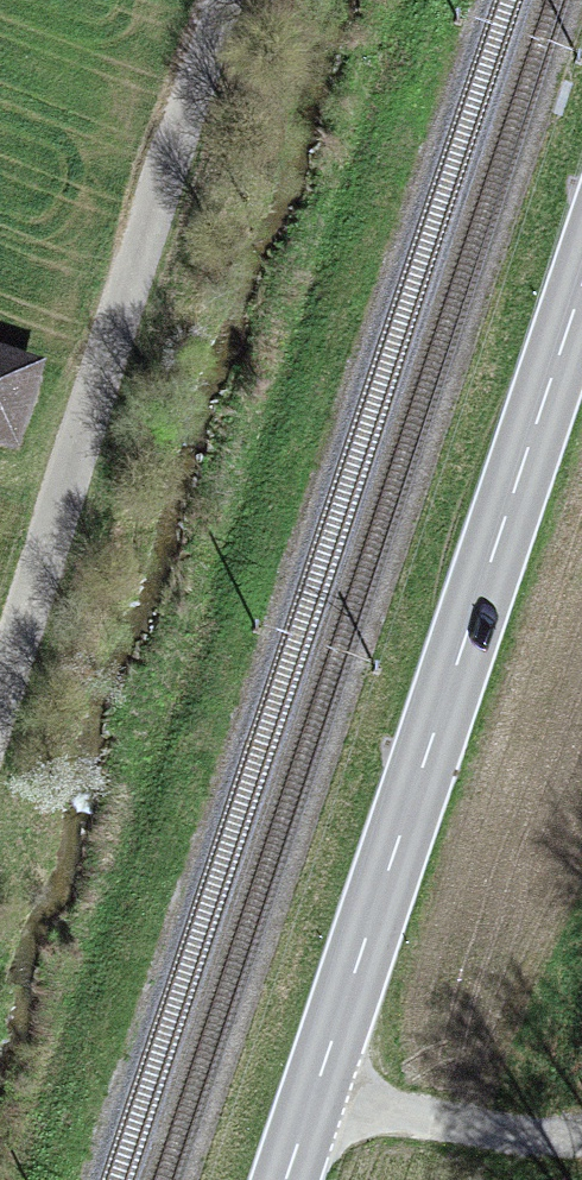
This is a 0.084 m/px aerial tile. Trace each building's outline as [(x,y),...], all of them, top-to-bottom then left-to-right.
[(7,442),(31,371),(0,360),(0,440),(7,442)]
